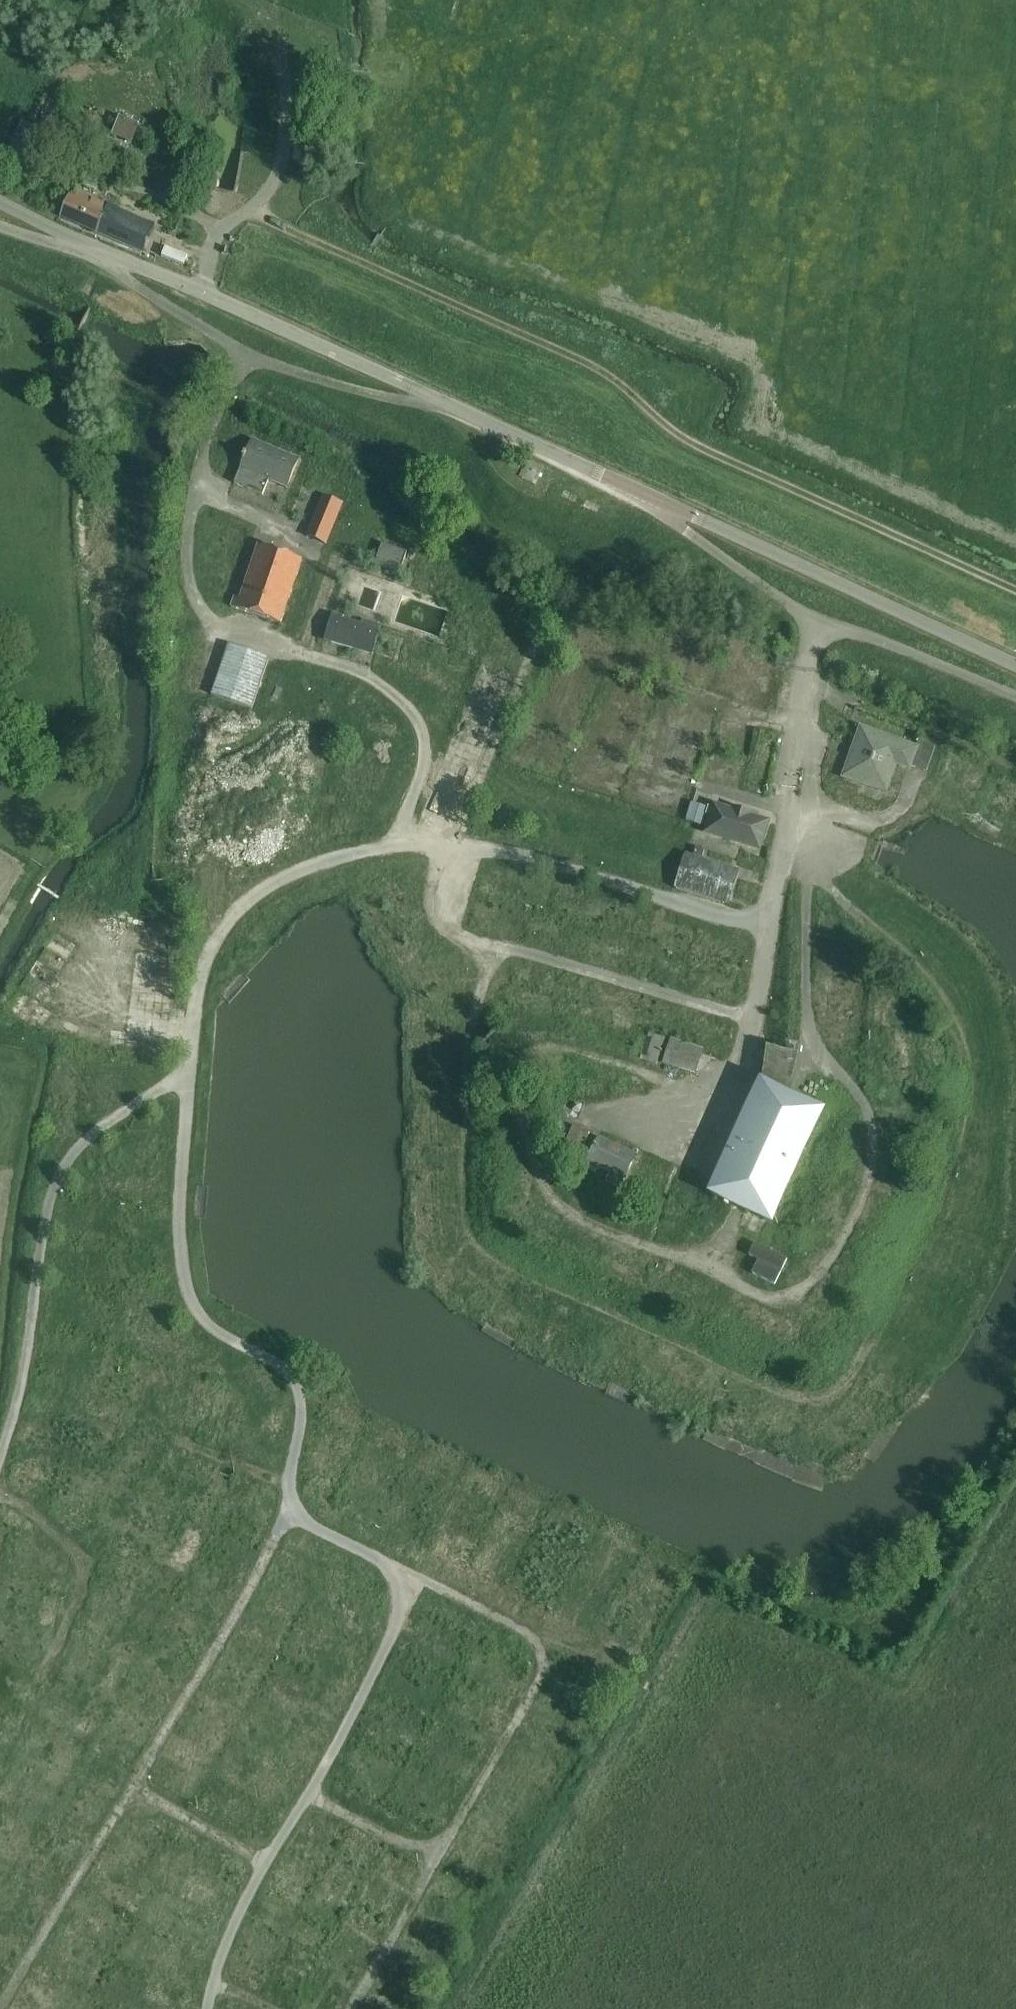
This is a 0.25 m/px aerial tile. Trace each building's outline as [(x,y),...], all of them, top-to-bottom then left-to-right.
[(117,212),(117,210),(109,206),(108,208),(70,192),(61,216),(97,231),(97,232),(142,251),(152,225),(139,219),(139,221),(117,212)] [(298,459),(252,440),(246,454),(244,453),(242,457),(244,458),(234,483),(262,495),(268,480),(286,487),(298,459)] [(320,495),(310,521),(331,530),(341,503),(320,495)] [(331,530),(310,521),(304,534),(325,542),(331,530)] [(416,552),(423,532),(396,523),(390,543),(416,552)] [(400,572),(406,552),(381,544),(375,564),(400,572)] [(280,624),(298,571),(302,561),(258,546),(239,600),(234,598),(231,608),(280,624)] [(371,656),(380,629),(333,614),(324,641),(371,656)] [(252,708),(269,657),(229,644),(211,695),(252,708)] [(916,749),(902,743),(860,728),(843,776),(884,791),(894,765),(910,771),(911,769),(925,773),(927,767),(936,741),(920,736),(916,749)] [(616,761),(613,770),(633,776),(635,767),(616,761)] [(506,788),(518,789),(519,774),(507,773),(506,788)] [(640,810),(661,816),(667,797),(647,790),(640,810)] [(702,825),(707,807),(690,802),(685,820),(702,825)] [(708,815),(703,834),(760,851),(769,820),(751,815),(752,813),(731,806),(730,808),(711,803),(710,806),(708,806),(705,814),(708,815)] [(256,835),(259,822),(246,819),(243,832),(256,835)] [(701,859),(704,850),(695,847),(692,856),(684,853),(674,888),(723,903),(734,869),(701,859)] [(83,942),(95,926),(80,913),(67,929),(83,942)] [(658,1059),(665,1038),(648,1032),(640,1055),(640,1058),(657,1063),(658,1059)] [(695,1074),(704,1049),(670,1038),(662,1063),(695,1074)] [(769,1223),(813,1130),(822,1111),(822,1110),(821,1109),(821,1108),(820,1108),(762,1081),(761,1081),(760,1081),(759,1081),(759,1082),(709,1191),(709,1193),(709,1194),(710,1195),(769,1223)] [(558,1145),(568,1149),(580,1155),(590,1132),(568,1122),(561,1138),(558,1145)] [(619,1189),(635,1155),(598,1138),(584,1168),(595,1173),(597,1167),(609,1172),(605,1182),(619,1189)] [(450,1140),(435,1141),(435,1153),(451,1153),(450,1140)] [(775,1254),(798,1265),(805,1251),(815,1255),(822,1242),(779,1221),(771,1237),(781,1241),(775,1254)] [(786,1261),(753,1245),(747,1257),(756,1262),(750,1275),(774,1287),(786,1261)] [(940,1272),(942,1260),(929,1258),(927,1270),(940,1272)] [(569,1351),(575,1338),(562,1332),(556,1344),(569,1351)] [(94,1425),(93,1435),(112,1438),(113,1427),(94,1425)] [(256,1458),(250,1472),(263,1477),(269,1463),(256,1458)] [(76,1469),(72,1483),(85,1486),(88,1473),(76,1469)] [(482,1490),(493,1496),(499,1483),(488,1478),(482,1490)] [(158,1502),(161,1490),(147,1488),(145,1500),(158,1502)] [(302,1588),(309,1577),(297,1569),(290,1581),(302,1588)] [(543,1586),(536,1599),(549,1606),(557,1593),(543,1586)] [(116,1630),(127,1636),(134,1625),(122,1618),(116,1630)] [(635,1629),(628,1640),(640,1647),(647,1636),(635,1629)] [(630,1647),(624,1657),(634,1662),(639,1653),(630,1647)] [(86,1666),(99,1669),(102,1657),(89,1654),(86,1666)] [(264,1675),(269,1662),(257,1657),(252,1671),(264,1675)] [(15,1678),(1,1673),(0,1677),(0,1685),(10,1689),(15,1678)] [(134,1689),(146,1695),(152,1684),(140,1678),(134,1689)] [(579,1727),(585,1715),(572,1709),(566,1721),(579,1727)] [(207,1750),(201,1762),(213,1767),(218,1756),(207,1750)] [(46,1835),(58,1839),(63,1826),(51,1821),(46,1835)] [(508,1823),(502,1833),(515,1841),(522,1831),(508,1823)] [(148,1842),(150,1827),(135,1824),(133,1839),(148,1842)] [(476,1864),(487,1869),(493,1856),(482,1851),(476,1864)] [(119,1876),(131,1883),(139,1870),(126,1863),(119,1876)] [(272,1917),(277,1905),(264,1900),(259,1913),(272,1917)] [(137,2001),(121,1993),(113,2008),(133,2008),(137,2001)]
